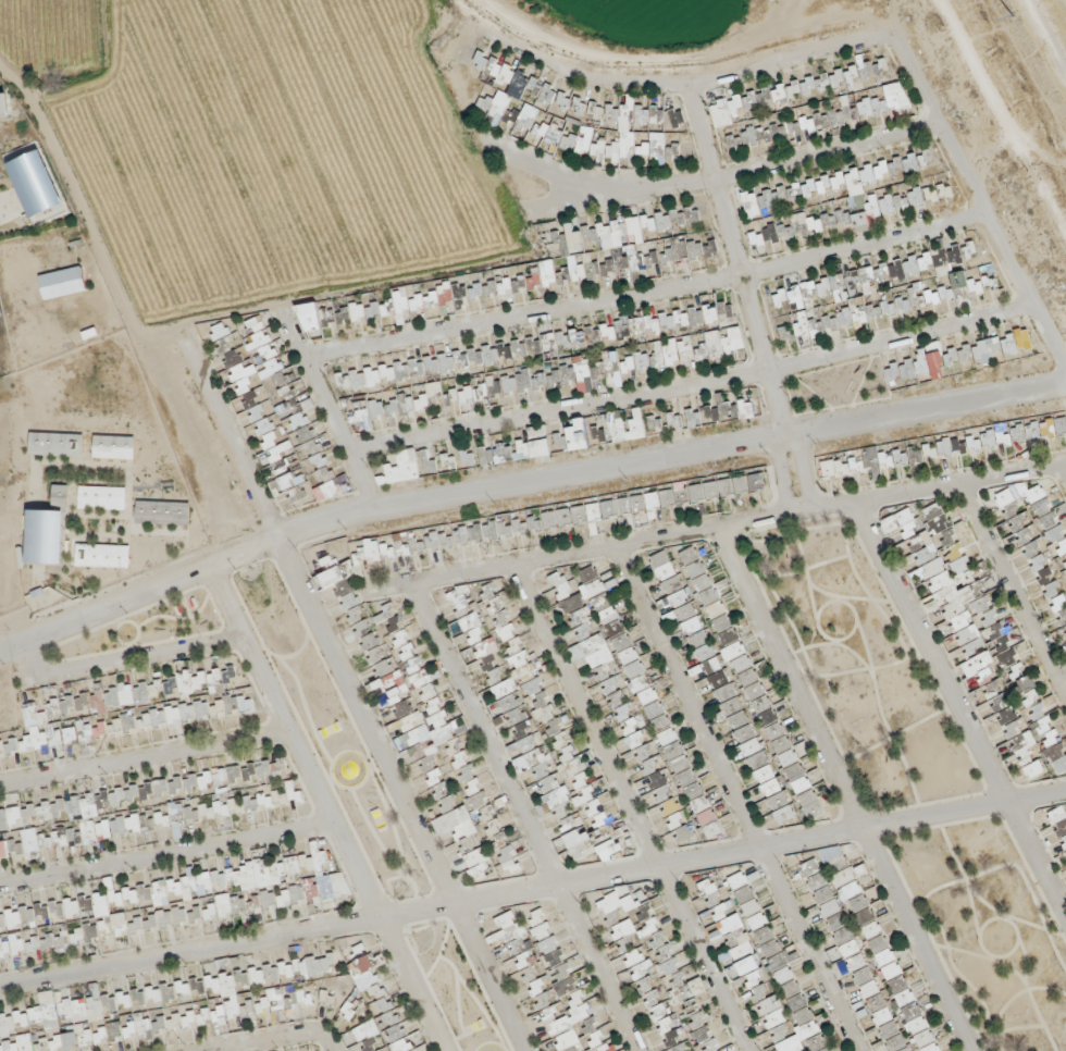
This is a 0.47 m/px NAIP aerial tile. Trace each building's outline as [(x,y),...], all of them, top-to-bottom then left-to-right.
[(891,113),(907,108),(900,86),(884,91),(891,113)] [(608,230),(610,239),(623,236),(621,226),(608,230)] [(580,227),(567,229),(572,256),(585,254),(580,227)] [(982,269),(976,237),(966,238),(967,249),(926,256),(929,269),(934,268),(936,280),(953,278),(953,274),(982,269)] [(847,267),(832,267),(832,305),(847,305),(847,267)] [(394,331),(394,305),(350,305),(350,323),(367,323),(367,331),(394,331)] [(323,337),(318,307),(300,310),(306,340),(323,337)] [(209,334),(226,389),(233,387),(237,399),(264,390),(257,369),(288,359),(278,326),(270,328),(267,316),(209,334)] [(795,341),(791,328),(779,331),(783,344),(795,341)] [(1034,357),(1030,336),(945,351),(949,372),(1034,357)] [(890,392),(946,382),(942,357),(886,367),(890,392)] [(336,378),(341,405),(355,403),(359,431),(365,430),(364,424),(369,423),(366,405),(381,402),(379,393),(398,390),(394,369),(336,378)] [(418,453),(408,453),(408,462),(386,462),(386,485),(419,484),(418,453)] [(284,491),(306,487),(303,472),(281,477),(284,491)] [(1044,487),(1017,500),(1013,492),(999,499),(1010,524),(999,529),(1020,574),(1033,568),(1045,595),(1065,585),(1058,568),(1065,564),(1065,535),(1044,487)] [(970,569),(952,516),(945,519),(940,503),(886,522),(910,590),(970,569)] [(697,549),(679,557),(698,601),(690,605),(693,614),(721,602),(697,549)] [(677,575),(667,554),(651,561),(661,583),(677,575)] [(606,593),(595,568),(579,575),(590,600),(606,593)] [(622,666),(637,662),(630,637),(614,641),(622,666)] [(607,918),(622,909),(615,896),(600,904),(607,918)] [(609,1032),(589,1037),(592,1050),(614,1050),(609,1032)]
